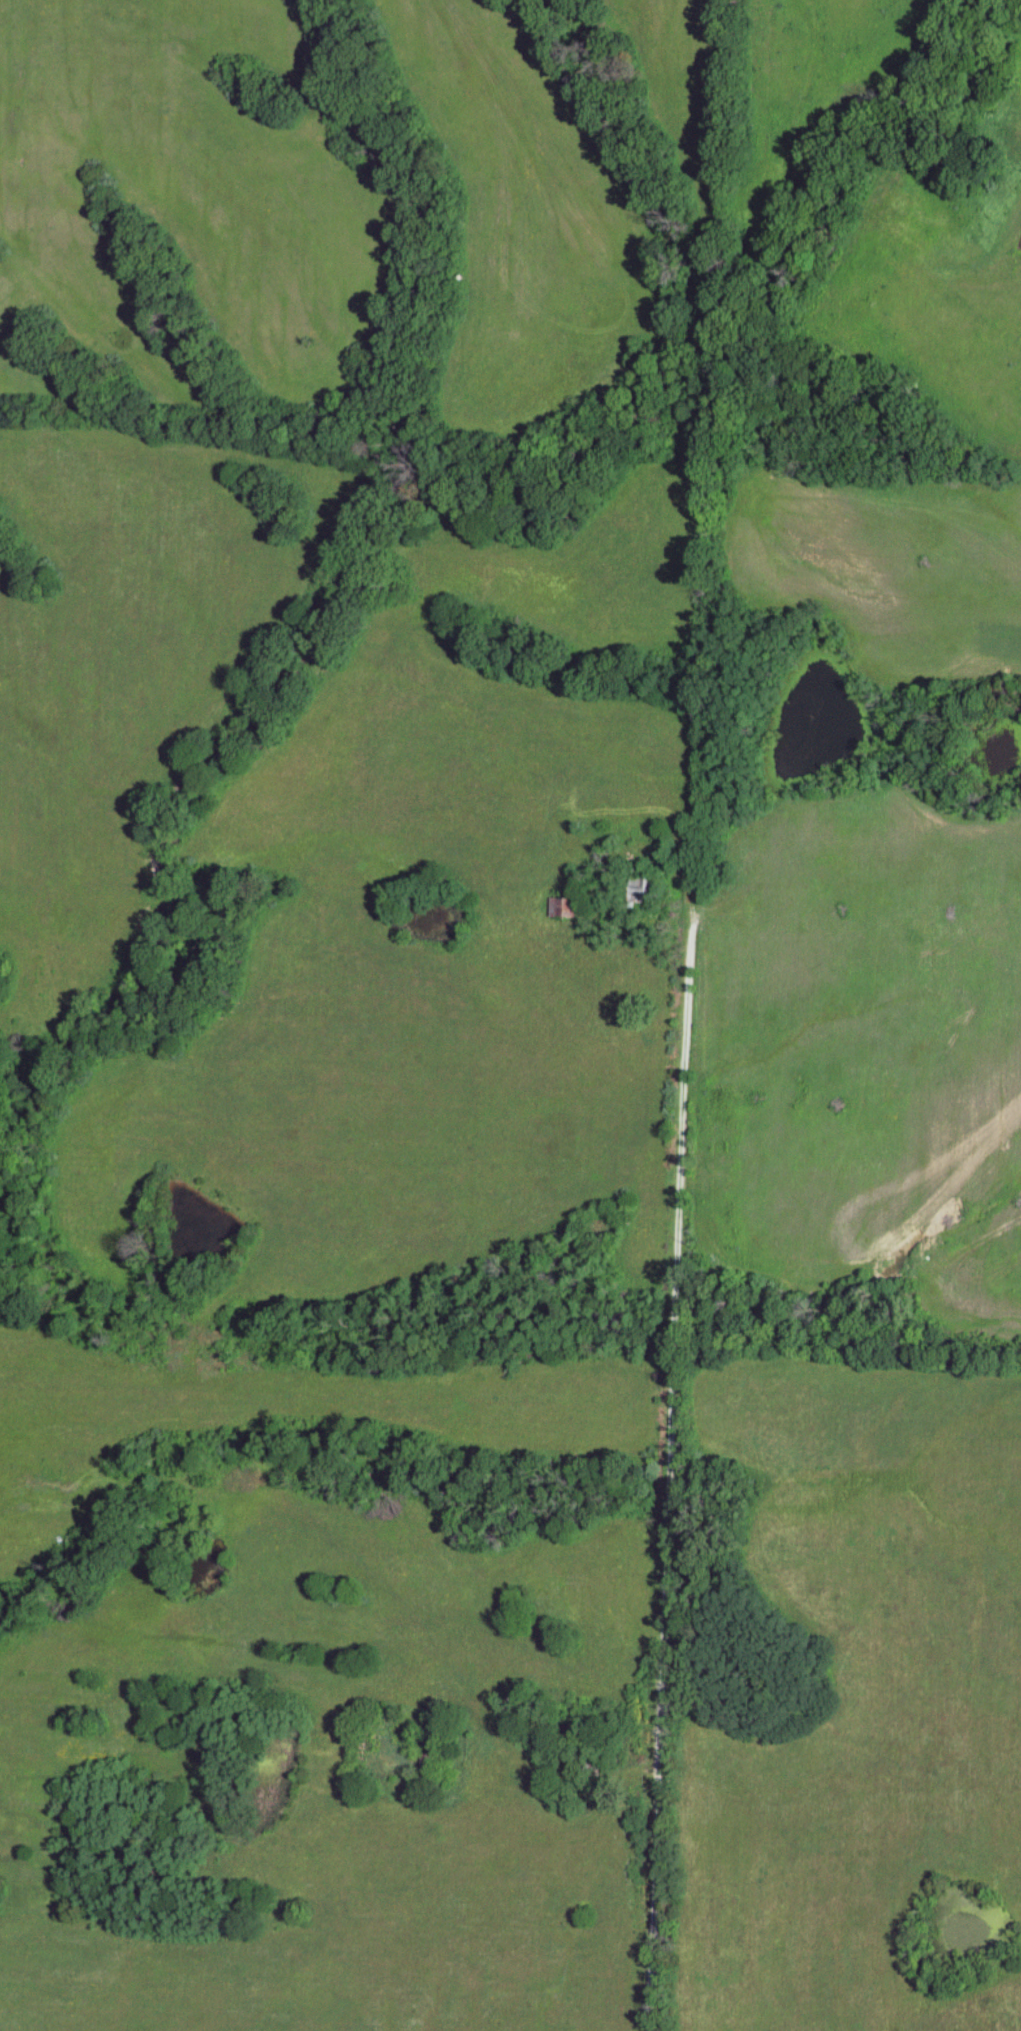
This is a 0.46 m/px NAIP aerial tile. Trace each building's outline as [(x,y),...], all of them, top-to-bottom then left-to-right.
[(663,882),(632,876),(627,908),(642,911),(645,897),(660,900),(663,882)]
